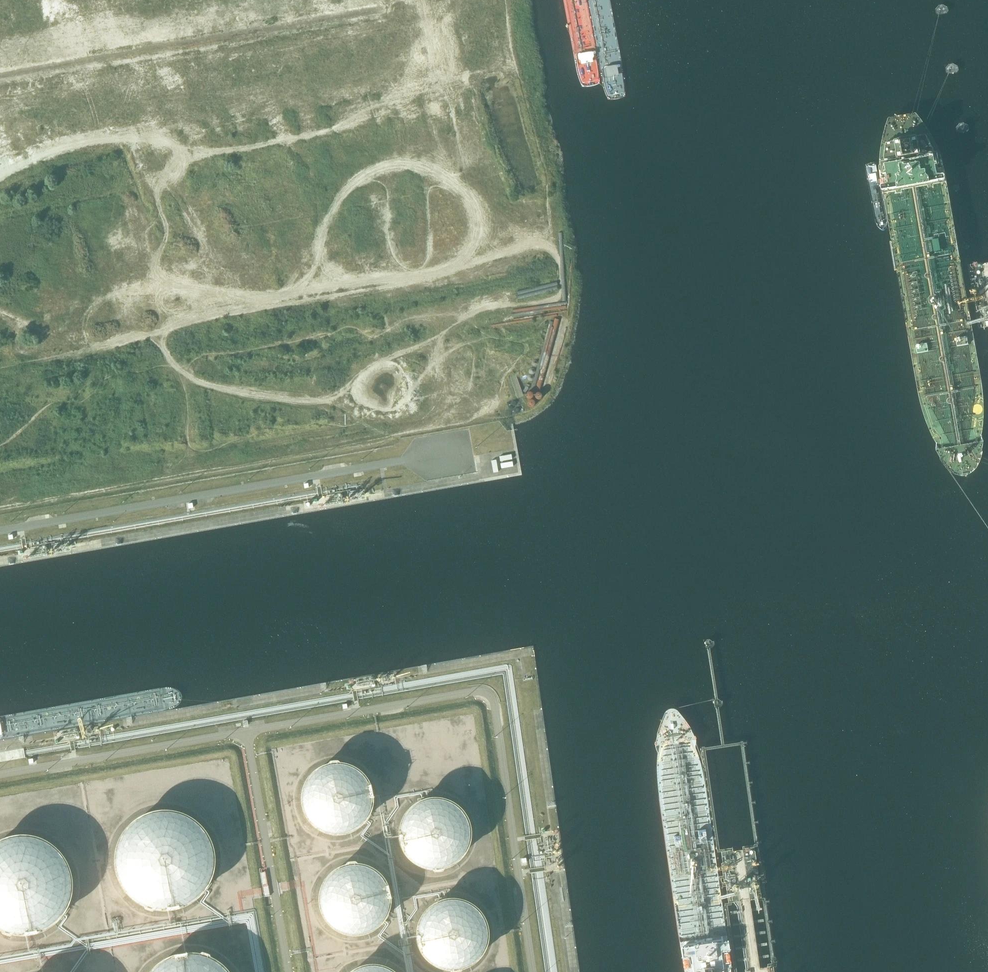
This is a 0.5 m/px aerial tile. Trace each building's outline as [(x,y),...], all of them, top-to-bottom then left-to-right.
[(347,766),(330,766),(318,772),(309,781),(304,792),(303,805),(305,814),(311,825),(321,833),(335,838),(347,837),(359,832),(368,824),(372,818),(376,805),(375,793),(368,779),(359,771),(347,766)] [(434,801),(420,804),(410,811),(403,822),(399,834),(401,850),(408,861),(418,870),(425,873),(437,874),(450,872),(457,868),(466,859),(472,848),(473,837),(471,825),(464,814),(458,808),(447,802),(434,801)] [(166,811),(157,812),(140,818),(126,829),(117,844),(114,869),(119,886),(130,900),(145,910),(155,913),(173,914),(190,908),(202,899),(212,884),(217,867),(215,849),(211,838),(199,824),(184,815),(166,811)] [(0,844),(0,934),(6,937),(30,940),(47,934),(61,923),(71,905),(73,887),(70,870),(60,855),(53,849),(38,841),(20,839),(3,842),(0,844)] [(344,867),(335,871),(326,880),(320,892),(319,904),(321,915),(328,926),(338,934),(350,938),(358,939),(371,935),(381,928),(390,917),(393,904),(391,892),(385,880),(380,874),(369,868),(357,865),(344,867)] [(450,900),(438,904),(427,912),(420,923),(417,941),(421,954),(429,965),(435,969),(442,971),(469,971),(470,971),(481,964),(490,951),(493,938),(490,925),(484,914),(475,905),(463,901),(450,900)] [(195,954),(177,956),(161,964),(154,971),(230,971),(220,962),(195,954)]
